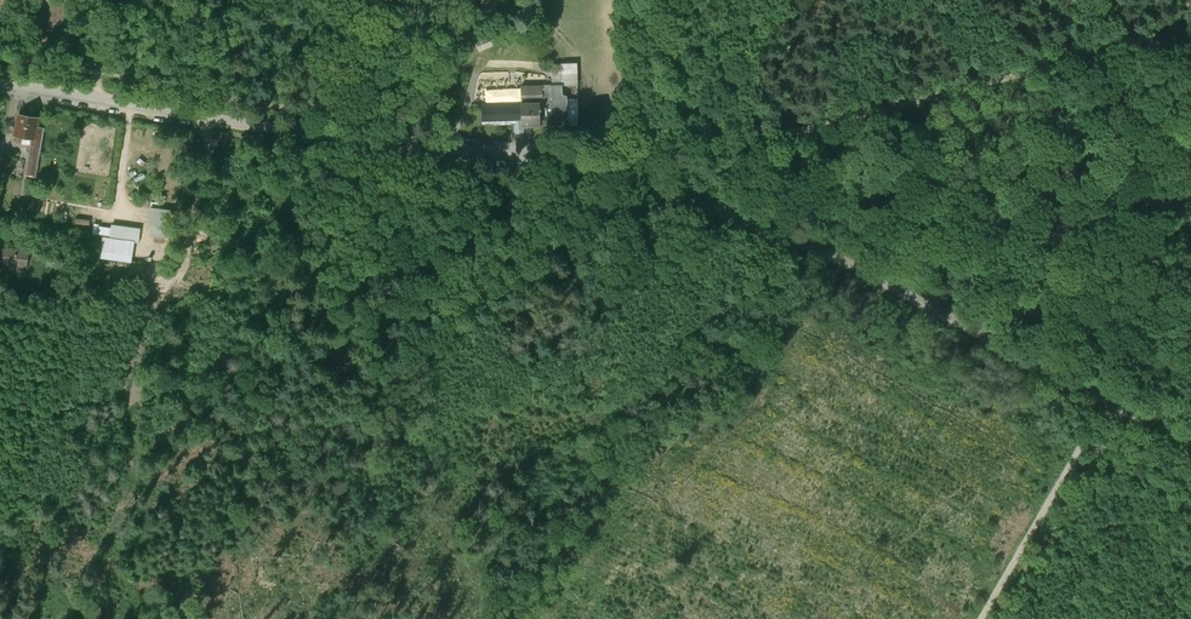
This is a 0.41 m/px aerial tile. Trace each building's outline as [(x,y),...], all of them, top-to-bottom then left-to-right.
[(578,86),(578,71),(561,72),(562,86),(563,86),(563,87),(578,86)] [(522,104),(483,105),(484,125),(515,124),(515,132),(517,134),(522,134),(523,132),(523,127),(569,126),(568,100),(563,100),(563,87),(563,86),(562,86),(551,86),(551,95),(543,96),(543,87),(521,87),(522,104)] [(39,117),(18,113),(15,134),(23,135),(22,142),(31,144),(26,168),(36,170),(44,126),(37,125),(39,117)] [(140,227),(111,222),(110,227),(109,234),(109,237),(137,242),(140,227)] [(110,227),(93,224),(91,231),(109,234),(110,227)] [(0,246),(0,247),(0,261),(26,265),(28,250),(0,246)]
